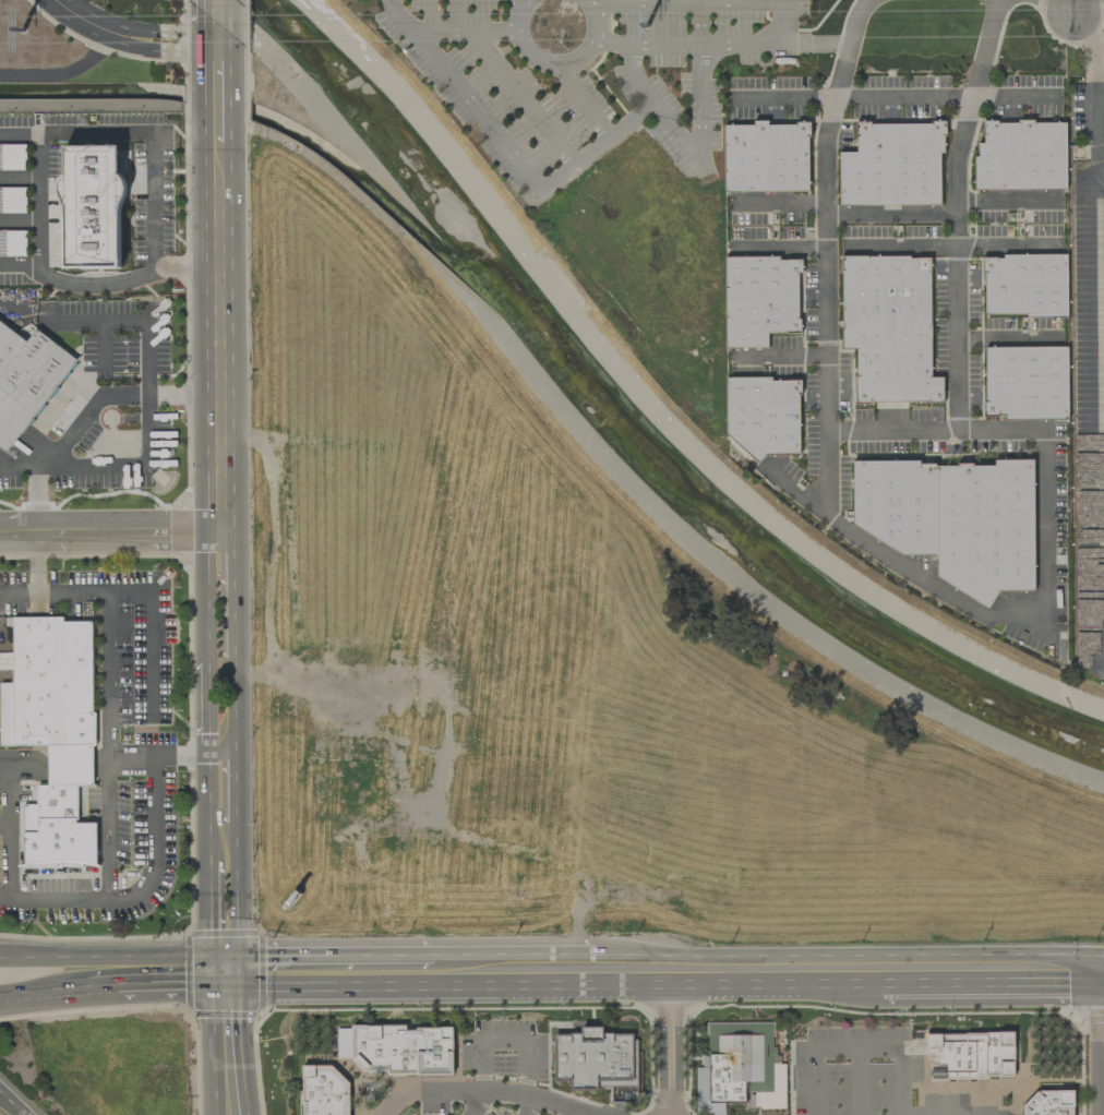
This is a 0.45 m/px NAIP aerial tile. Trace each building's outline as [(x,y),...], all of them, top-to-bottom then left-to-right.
[(724,125),(724,193),(809,192),(808,124),(767,124),(767,121),(752,121),(752,125),(724,125)] [(1066,190),(1065,121),(983,122),(983,143),(975,143),(975,191),(1066,190)] [(838,152),(839,207),(941,205),(940,153),(944,153),(944,122),(856,124),(856,152),(838,152)] [(25,170),(26,145),(0,144),(0,170),(25,170)] [(63,269),(122,269),(121,146),(63,146),(63,269)] [(0,188),(0,213),(26,213),(26,188),(0,188)] [(1067,255),(983,256),(984,316),(1067,316),(1067,255)] [(931,378),(930,256),(841,257),(842,349),(855,349),(855,403),(943,402),(942,378),(931,378)] [(725,349),(768,348),(768,334),(799,334),(798,274),(802,274),(802,257),(724,258),(725,349)] [(76,359),(36,330),(27,341),(0,321),(0,447),(8,453),(76,359)] [(1068,347),(985,347),(985,416),(1004,416),(1004,419),(1067,420),(1068,347)] [(726,439),(739,439),(739,456),(800,456),(799,378),(726,379),(726,439)] [(1033,460),(995,460),(992,466),(976,466),(974,465),(935,465),(933,464),(923,464),(916,460),(852,461),(853,528),(906,556),(937,556),(937,580),(989,608),(997,592),(1034,591),(1033,460)] [(63,622),(63,618),(13,617),(12,683),(0,683),(0,708),(0,746),(48,746),(47,786),(37,785),(37,805),(24,805),(23,863),(97,864),(97,823),(78,823),(78,786),(92,787),(94,622),(63,622)] [(453,1028),(405,1028),(405,1026),(337,1026),(337,1058),(357,1058),(357,1074),(453,1074),(453,1028)] [(709,1027),(710,1104),(775,1103),(773,1026),(709,1027)] [(926,1033),(926,1058),(930,1058),(930,1079),(1014,1079),(1014,1033),(926,1033)] [(553,1035),(554,1089),(637,1088),(636,1034),(553,1035)] [(347,1065),(301,1065),(302,1114),(347,1114),(347,1065)] [(1077,1093),(1077,1114),(1023,1114),(1023,1108),(1039,1094),(1077,1093)]
